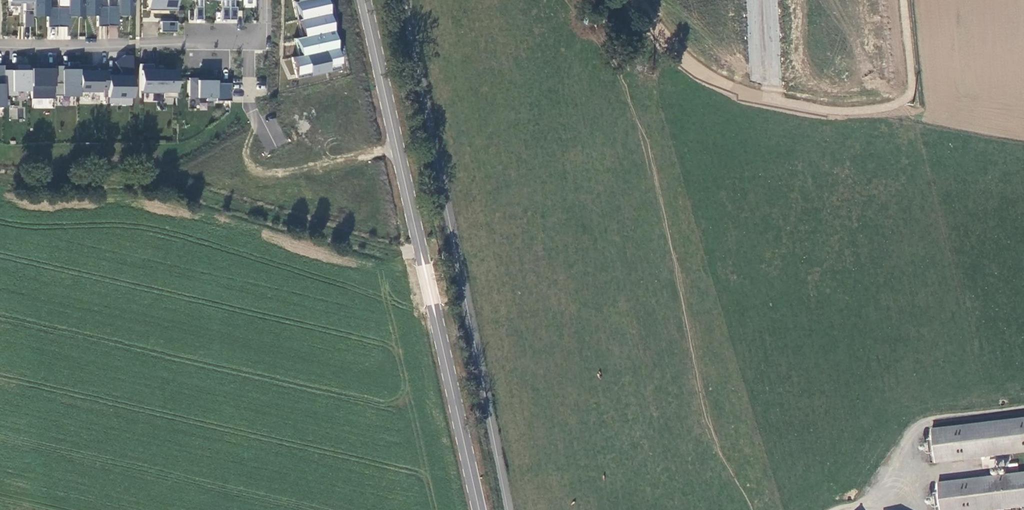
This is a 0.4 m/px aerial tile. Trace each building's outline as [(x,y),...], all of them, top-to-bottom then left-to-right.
[(33,0),(8,0),(8,5),(17,5),(17,3),(23,3),(23,10),(33,10),(33,0)] [(33,10),(32,16),(46,16),(45,26),(57,26),(57,8),(48,7),(48,0),(33,0),(33,10)] [(82,0),(67,0),(67,8),(57,8),(57,26),(68,27),(68,16),(81,16),(82,0)] [(108,7),(98,6),(98,0),(82,0),(81,16),(97,16),(97,26),(107,26),(108,7)] [(107,26),(118,26),(118,15),(133,16),(133,0),(117,0),(117,7),(108,7),(107,26)] [(148,11),(176,12),(177,0),(148,0),(148,11)] [(292,57),(296,75),(308,73),(309,76),(329,71),(328,66),(340,63),(324,0),(292,0),(301,36),(294,38),(298,55),(292,57)] [(176,22),(160,21),(160,32),(176,32),(176,22)] [(105,74),(105,92),(106,97),(132,97),(133,75),(131,55),(124,55),(114,62),(123,74),(105,74)] [(153,69),(153,64),(139,64),(139,70),(140,94),(163,94),(163,98),(175,98),(174,69),(153,69)] [(3,70),(3,95),(17,95),(17,91),(28,91),(28,69),(28,65),(16,65),(16,70),(3,70)] [(28,91),(28,98),(54,98),(54,95),(54,69),(28,69),(28,91)] [(78,92),(78,71),(78,69),(54,69),(54,95),(78,96),(78,92)] [(105,92),(105,74),(105,71),(78,71),(78,92),(105,92)] [(230,101),(229,84),(215,84),(215,79),(189,80),(189,97),(206,97),(206,102),(230,101)] [(278,117),(266,121),(273,146),(285,143),(278,117)] [(1023,452),(1023,417),(929,427),(933,462),(1023,452)] [(1023,504),(1023,470),(934,482),(938,509),(982,509),(1023,504)]
